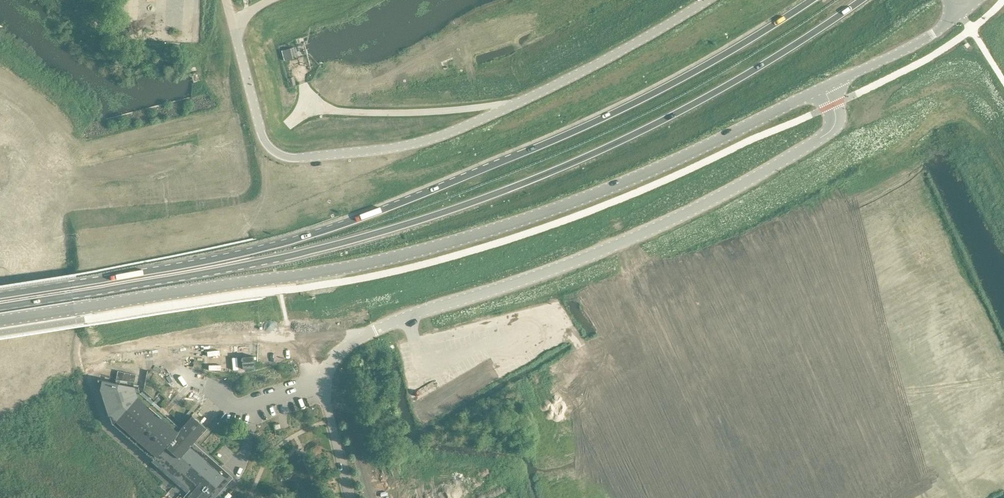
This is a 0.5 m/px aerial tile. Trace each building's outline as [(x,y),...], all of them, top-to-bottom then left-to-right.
[(295,57),(292,47),(281,50),(284,60),(295,57)] [(117,368),(115,379),(129,382),(132,371),(117,368)] [(192,415),(181,428),(140,392),(139,388),(139,387),(138,387),(99,379),(99,378),(98,378),(98,379),(112,423),(154,460),(157,456),(178,474),(180,472),(196,487),(188,496),(190,497),(206,497),(224,477),(189,446),(206,428),(192,415)]
